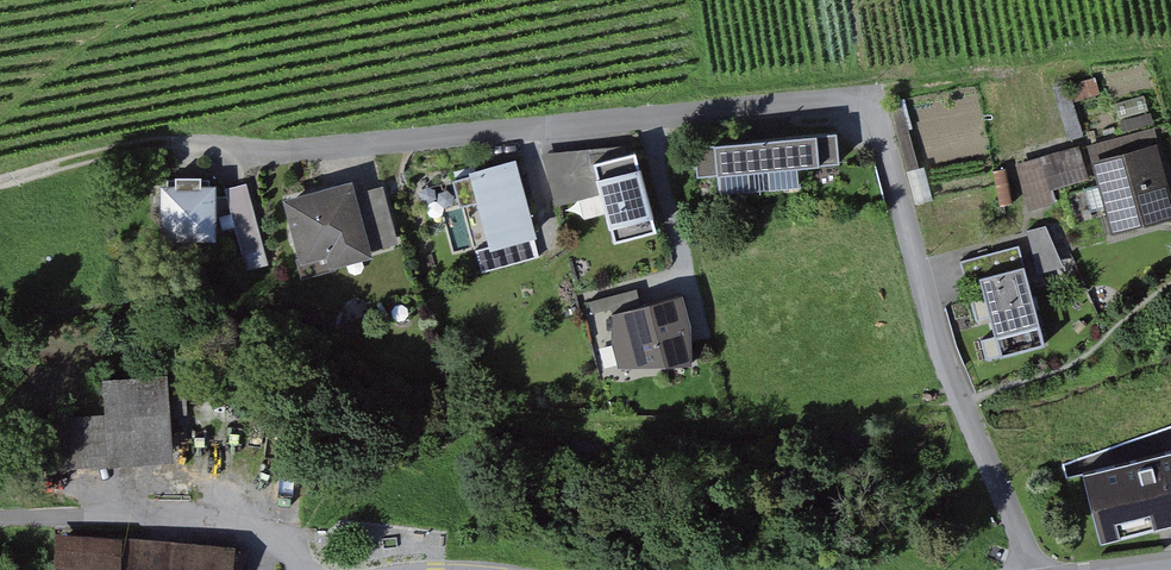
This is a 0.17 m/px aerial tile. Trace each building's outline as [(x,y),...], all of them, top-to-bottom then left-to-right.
[(765,133),(768,164),(797,161),(839,157),(836,126),(765,133)] [(694,140),(697,171),(717,169),(768,164),(765,133),(694,140)] [(1160,142),(1098,158),(1118,232),(1170,219),(1170,185),(1160,142)] [(593,157),(590,145),(542,150),(555,202),(601,190),(593,157)] [(601,190),(613,237),(657,226),(636,146),(593,157),(601,190)] [(1017,159),(1029,208),(1058,201),(1055,189),(1080,182),(1071,146),(1017,159)] [(539,255),(533,232),(537,231),(516,153),(469,166),(470,168),(452,173),(459,200),(477,195),(490,243),(476,247),(482,270),(539,255)] [(797,161),(768,164),(770,185),(799,182),(797,161)] [(770,185),(768,164),(717,169),(719,189),(770,185)] [(334,261),(372,251),(371,247),(356,190),(352,175),(282,193),(299,254),(299,257),(326,250),(329,262),(334,261)] [(398,240),(382,183),(356,190),(371,247),(398,240)] [(223,186),(164,184),(162,239),(220,241),(223,186)] [(1049,220),(1028,226),(1041,271),(1062,265),(1049,220)] [(1047,342),(1022,244),(965,259),(990,357),(1047,342)] [(299,254),(295,255),(301,275),(335,266),(334,261),(329,262),(326,250),(299,257),(299,254)] [(691,358),(690,319),(682,288),(611,307),(611,337),(617,361),(691,358)] [(115,467),(179,465),(175,390),(107,393),(108,417),(37,420),(41,501),(117,498),(115,467)] [(1081,471),(1099,541),(1165,524),(1170,522),(1170,448),(1081,471)] [(239,549),(62,539),(60,569),(238,569),(239,549)]
